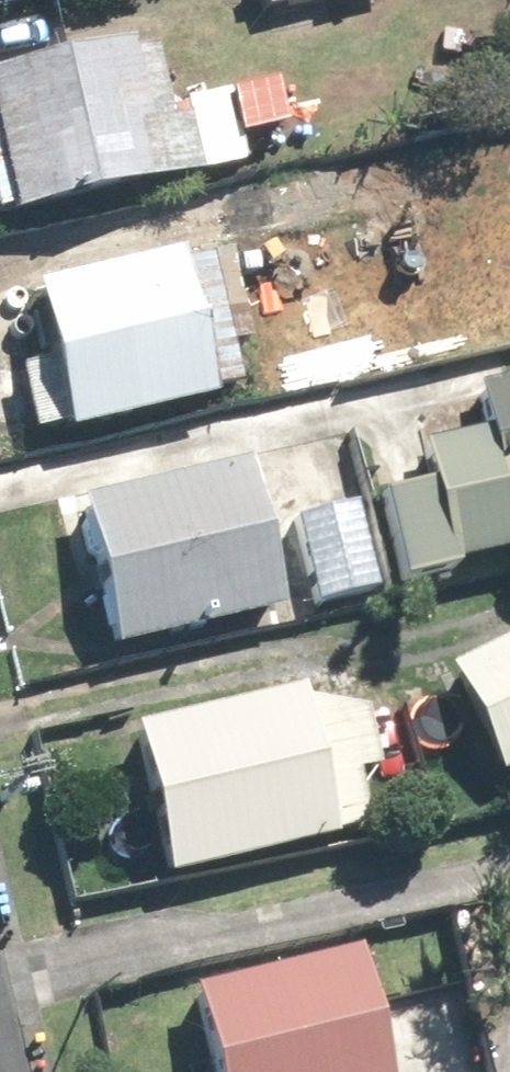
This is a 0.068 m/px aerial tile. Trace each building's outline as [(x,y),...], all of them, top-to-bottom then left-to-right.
[(260,10),(299,0),(258,0),(260,10)] [(196,176),(183,118),(164,122),(147,39),(0,71),(0,217),(196,176)] [(238,192),(251,246),(361,220),(348,167),(238,192)] [(234,380),(204,247),(32,285),(49,361),(19,367),(35,440),(208,402),(204,387),(234,380)] [(378,494),(397,582),(509,557),(509,378),(469,387),(480,435),(416,449),(424,484),(378,494)] [(251,468),(81,505),(113,654),(284,618),(251,468)] [(309,608),(372,595),(354,511),(291,525),(309,608)] [(445,665),(497,778),(509,772),(509,635),(445,665)] [(299,689),(128,728),(162,878),(364,833),(352,778),(377,772),(358,688),(302,700),(299,689)] [(192,990),(211,1071),(384,1071),(356,952),(192,990)]
